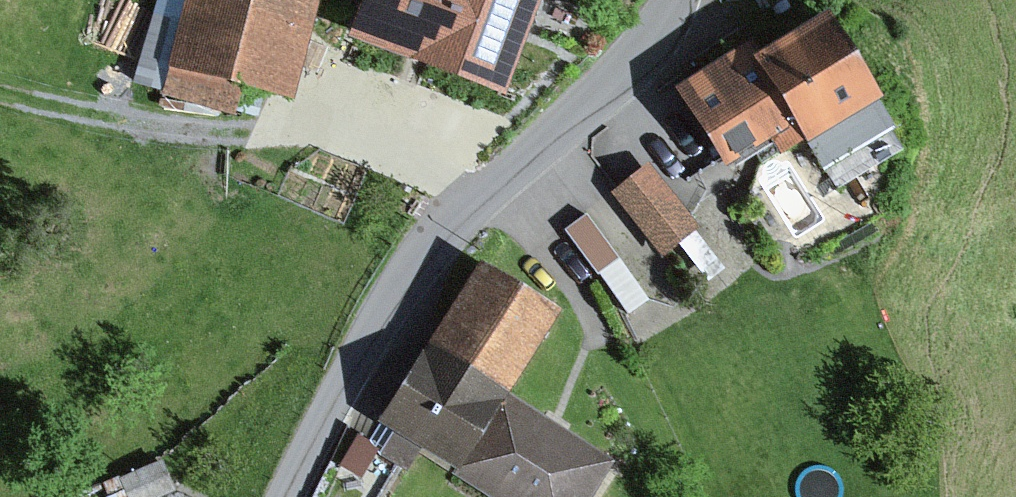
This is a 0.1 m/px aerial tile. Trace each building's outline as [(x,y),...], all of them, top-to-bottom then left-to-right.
[(182,21),(162,94),(234,113),(239,91),(295,105),(322,0),(187,0),(182,21)] [(345,40),(501,97),(537,0),(360,0),(345,40)] [(162,94),(182,21),(153,13),(133,86),(162,94)] [(879,99),(824,13),(753,58),(745,45),(672,92),(722,171),(791,127),(804,147),(879,99)] [(648,167),(612,195),(663,258),(698,229),(648,167)] [(585,216),(565,231),(597,274),(617,258),(585,216)] [(649,300),(617,258),(597,274),(629,315),(649,300)] [(478,266),(427,346),(505,395),(556,314),(478,266)] [(505,395),(427,346),(377,425),(392,435),(378,457),(405,474),(417,455),(454,478),(505,395)] [(505,395),(454,478),(484,496),(590,496),(612,462),(505,395)] [(121,477),(130,496),(159,496),(173,491),(160,460),(121,477)]
